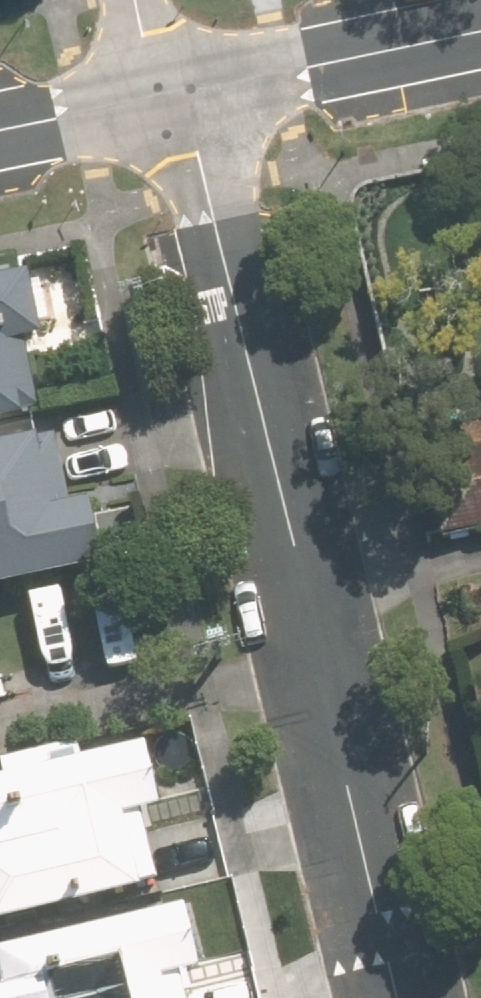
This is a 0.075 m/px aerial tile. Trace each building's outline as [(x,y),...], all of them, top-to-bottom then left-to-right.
[(35,409),(22,337),(39,334),(27,269),(0,274),(0,415),(35,409)] [(449,532),(480,525),(480,423),(428,435),(449,532)] [(116,557),(102,493),(80,497),(65,426),(0,440),(0,581),(116,557)] [(0,773),(0,913),(168,874),(152,803),(177,797),(162,734),(142,739),(139,726),(18,754),(21,768),(0,773)] [(202,896),(0,943),(0,997),(200,997),(192,965),(216,959),(202,896)]
